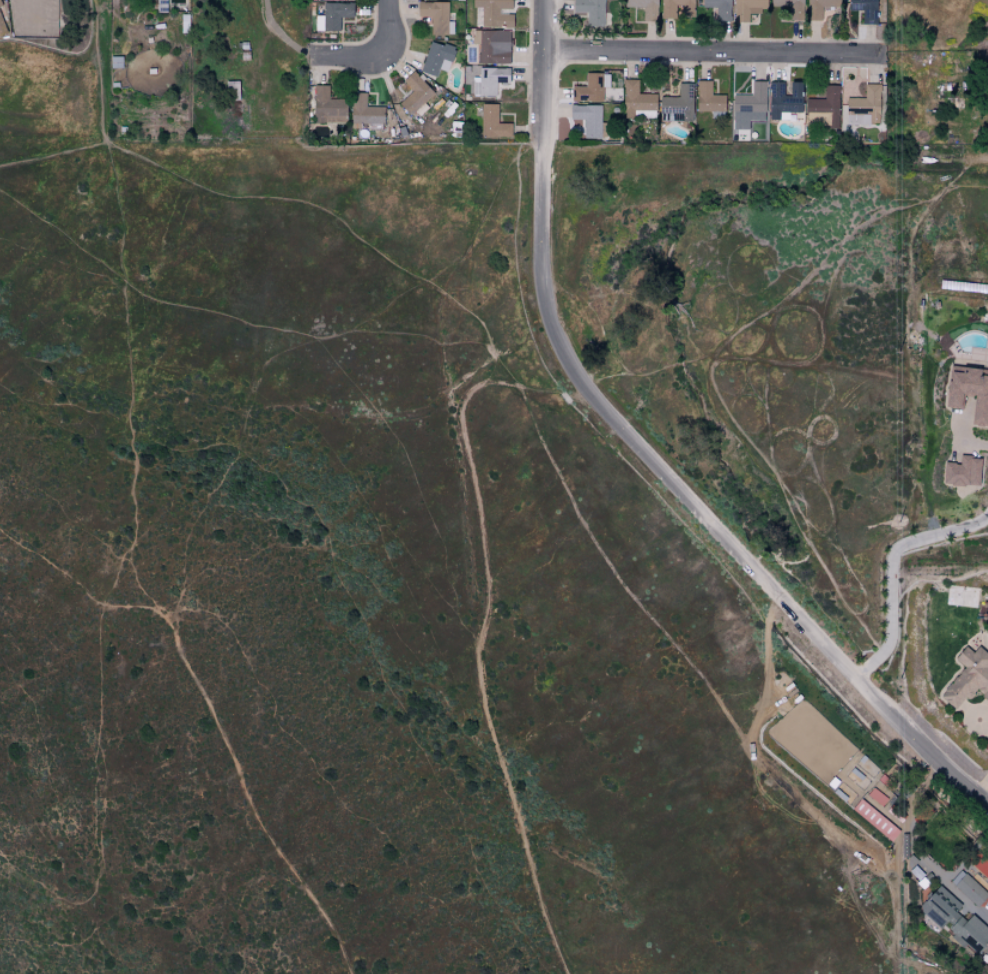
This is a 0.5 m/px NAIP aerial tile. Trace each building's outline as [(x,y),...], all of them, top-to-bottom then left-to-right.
[(156,0),(156,12),(165,12),(165,0),(157,0),(156,0)] [(512,12),(510,12),(511,0),(474,0),(473,26),(512,28),(512,12)] [(572,12),(586,12),(586,26),(603,26),(603,0),(572,0),(572,12)] [(623,7),(642,8),(642,21),(656,21),(656,0),(623,0),(623,7)] [(660,17),(670,17),(670,6),(680,6),(680,17),(693,17),(693,0),(660,0),(660,17)] [(700,7),(715,8),(714,21),(729,22),(730,0),(701,0),(700,7)] [(733,22),(747,22),(747,14),(757,14),(757,9),(765,9),(765,0),(733,0),(733,22)] [(822,6),(831,6),(831,0),(806,0),(806,5),(813,5),(813,13),(813,19),(822,19),(822,6)] [(875,24),(875,0),(847,0),(847,10),(861,10),(861,24),(875,24)] [(315,15),(314,31),(339,31),(339,17),(352,18),(353,3),(323,2),(322,16),(315,15)] [(447,2),(416,2),(416,16),(430,17),(430,34),(453,35),(454,21),(447,21),(447,2)] [(508,64),(508,30),(472,30),(472,44),(478,44),(478,63),(508,64)] [(447,72),(454,48),(429,40),(419,72),(436,77),(438,69),(447,72)] [(472,95),(495,96),(495,82),(508,82),(508,68),(478,68),(478,77),(472,77),(472,95)] [(433,92),(411,71),(402,80),(412,90),(398,104),(410,116),(433,92)] [(602,73),(585,72),(585,86),(571,86),(570,101),(602,102),(602,73)] [(637,80),(623,80),(623,118),(654,118),(654,94),(637,94),(637,80)] [(723,95),(711,95),(711,80),(696,81),(696,112),(723,111),(723,95)] [(765,81),(750,81),(750,94),(732,94),(732,129),(748,129),(748,120),(764,121),(765,81)] [(788,82),(788,95),(783,95),(783,82),(768,82),(768,120),(779,120),(779,113),(800,113),(800,82),(788,82)] [(658,121),(692,121),(692,83),(677,83),(677,97),(659,96),(658,121)] [(878,124),(879,84),(864,84),(864,98),(846,97),(845,116),(848,116),(847,123),(878,124)] [(313,122),(345,121),(344,98),(328,99),(328,85),(312,85),(313,122)] [(805,99),(805,124),(837,124),(838,85),(824,85),(823,99),(805,99)] [(382,123),(382,107),(365,106),(365,92),(351,92),(350,123),(382,123)] [(510,138),(510,123),(496,123),(497,104),(481,103),(480,137),(510,138)] [(601,105),(569,104),(569,120),(583,120),(583,139),(600,139),(601,105)] [(947,366),(944,407),(959,408),(960,394),(972,395),(969,425),(986,426),(987,399),(987,370),(947,366)] [(978,486),(979,457),(958,456),(958,463),(943,463),(942,485),(978,486)] [(956,711),(972,690),(987,702),(987,661),(974,650),(972,653),(963,646),(953,660),(962,667),(939,698),(956,711)] [(851,808),(889,842),(898,832),(861,798),(851,808)] [(976,907),(987,895),(964,874),(953,886),(976,907)] [(939,928),(960,905),(939,885),(917,907),(939,928)] [(946,934),(965,947),(965,946),(979,954),(987,940),(987,928),(969,916),(966,921),(957,916),(946,934)]
